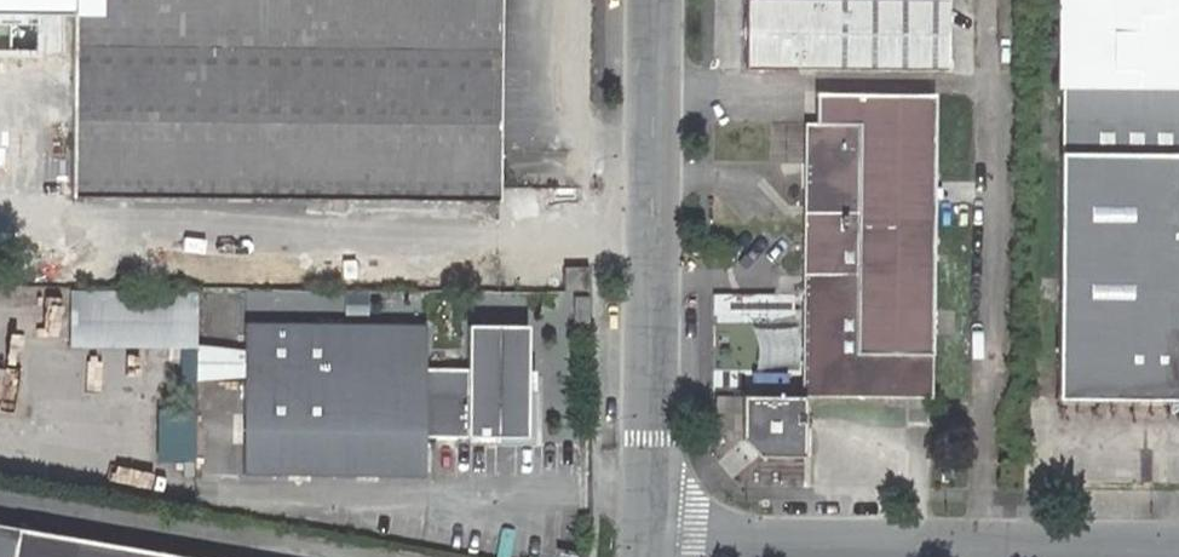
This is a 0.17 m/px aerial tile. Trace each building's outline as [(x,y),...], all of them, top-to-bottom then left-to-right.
[(73,0),(0,0),(0,187),(70,188),(73,0)] [(497,200),(498,186),(498,151),(499,50),(499,20),(499,0),(73,0),(70,188),(70,197),(497,200)] [(743,73),(946,75),(947,0),(744,0),(743,73)] [(1058,347),(1178,348),(1178,0),(1058,0),(1058,86),(1060,86),(1059,154),(1058,347)] [(804,292),(803,395),(906,397),(930,398),(931,355),(931,265),(932,252),(933,95),(815,94),(815,125),(806,125),(806,162),(805,181),(804,275),(804,292)] [(587,291),(588,268),(564,267),(563,291),(587,291)] [(197,295),(72,294),(72,348),(196,348),(197,295)] [(573,322),(587,322),(588,296),(573,296),(573,322)] [(425,437),(527,437),(527,414),(527,325),(468,325),(467,380),(426,380),(427,326),(245,323),(243,474),(425,476),(425,437)] [(1058,347),(1057,399),(1178,401),(1178,397),(1178,348),(1058,347)] [(120,412),(119,380),(91,380),(91,412),(120,412)] [(804,397),(741,396),(740,440),(756,457),(803,457),(804,397)] [(156,410),(155,462),(190,462),(190,410),(156,410)] [(17,529),(0,526),(0,556),(12,556),(17,529)] [(17,529),(13,556),(183,556),(17,529)]
